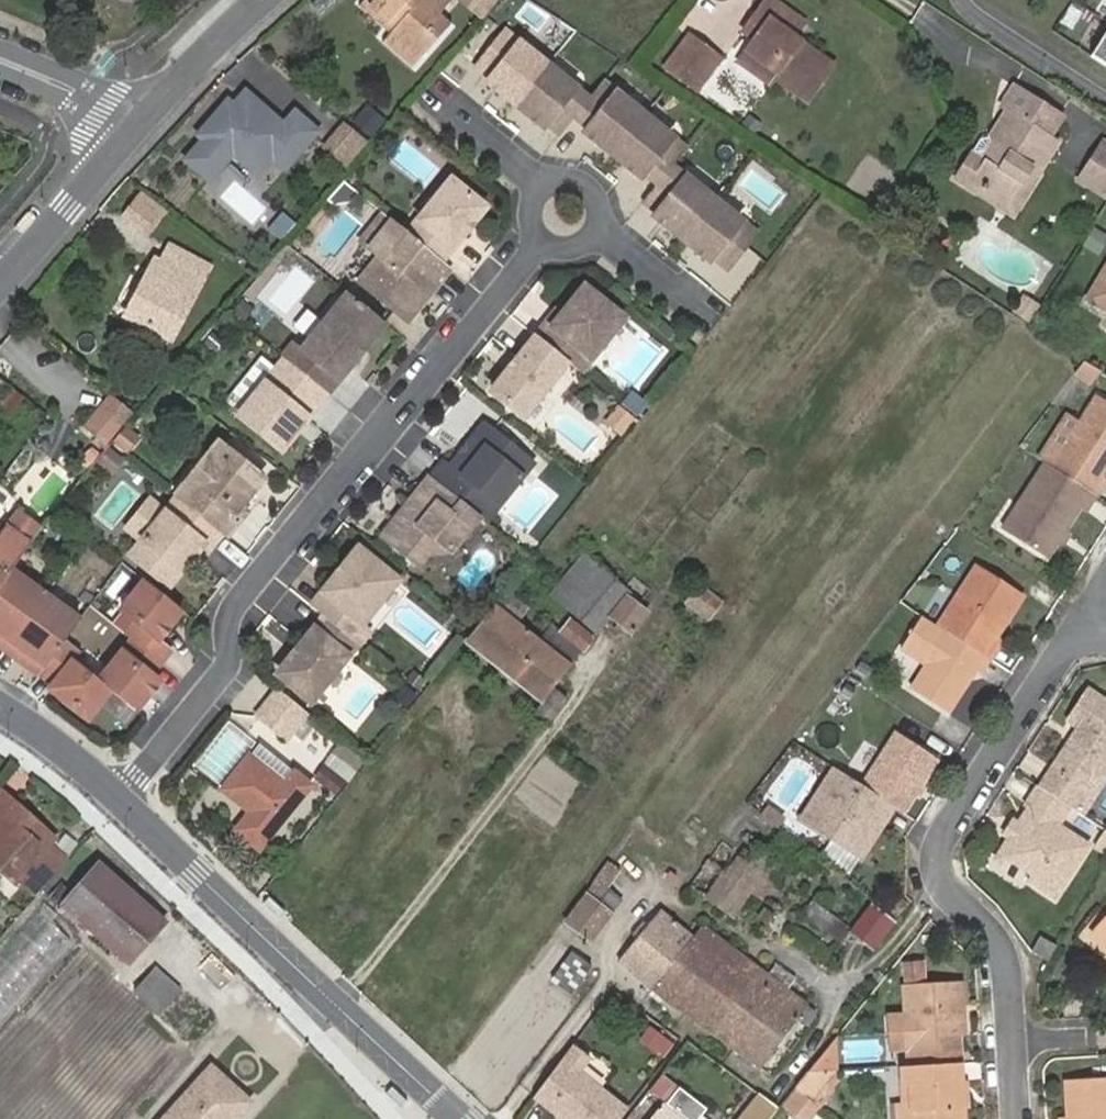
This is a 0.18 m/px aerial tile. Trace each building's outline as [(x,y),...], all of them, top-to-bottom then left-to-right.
[(420,63),(450,27),(438,16),(451,0),(367,0),(365,2),(396,29),(389,37),(420,63)] [(471,9),(485,21),(502,0),(479,0),(471,9)] [(358,10),(389,37),(396,29),(365,2),(358,10)] [(778,74),(774,79),(807,105),(832,71),(795,42),(805,29),(770,3),(759,18),(769,27),(757,43),(750,52),(778,74)] [(769,27),(759,18),(746,35),(757,43),(769,27)] [(1093,55),(1105,63),(1105,35),(1093,55)] [(412,72),(420,63),(389,37),(382,45),(412,72)] [(507,37),(479,72),(492,83),(489,87),(544,132),(548,128),(561,139),(575,122),(579,125),(609,91),(603,87),(590,104),(507,37)] [(696,90),(717,61),(689,41),(668,69),(696,90)] [(769,85),(774,79),(778,74),(750,52),(740,64),(769,85)] [(983,143),(959,180),(979,192),(993,191),(1012,203),(1033,171),(1040,176),(1060,143),(1053,139),(1064,121),(1017,90),(1004,109),(1011,113),(994,141),(983,143)] [(184,159),(208,179),(231,152),(256,174),(291,133),(281,124),(273,116),(269,120),(263,114),(266,110),(243,91),(231,105),(226,100),(196,134),(202,139),(184,159)] [(686,155),(609,91),(579,125),(589,134),(585,138),(640,183),(644,178),(658,190),(644,206),(657,218),(654,222),(709,267),(713,263),(726,274),(755,240),(672,172),(686,155)] [(315,131),(293,111),(281,124),(291,133),(303,144),(315,131)] [(368,112),(355,126),(370,141),(384,126),(368,112)] [(1077,180),(1105,197),(1105,142),(1102,139),(1077,180)] [(443,263),(486,211),(452,182),(409,235),(443,263)] [(165,211),(143,193),(131,206),(153,225),(165,211)] [(359,283),(406,321),(431,294),(433,282),(447,266),(443,263),(409,235),(385,216),(362,244),(381,259),(359,283)] [(1097,225),(1086,243),(1101,252),(1105,245),(1105,231),(1097,225)] [(145,292),(138,290),(123,319),(169,344),(208,270),(168,248),(159,265),(145,292)] [(153,263),(138,290),(145,292),(159,265),(153,263)] [(431,294),(452,271),(447,266),(433,282),(431,294)] [(1092,295),(1105,304),(1105,273),(1092,295)] [(547,325),(536,339),(567,365),(579,375),(623,322),(585,290),(561,319),(552,329),(547,325)] [(1017,313),(1033,321),(1042,303),(1027,295),(1017,313)] [(282,357),(284,359),(326,394),(384,325),(347,296),(302,349),(294,343),(282,357)] [(552,329),(561,319),(556,315),(547,325),(552,329)] [(212,333),(204,343),(213,352),(222,342),(212,333)] [(536,339),(490,394),(521,419),(567,365),(536,339)] [(224,400),(239,413),(275,369),(260,356),(224,400)] [(1088,358),(1079,368),(1094,378),(1102,367),(1088,358)] [(239,413),(236,416),(278,451),(326,394),(284,359),(275,369),(239,413)] [(1,404),(17,414),(28,397),(12,387),(1,404)] [(1095,493),(1104,478),(1102,476),(1105,470),(1105,399),(1101,396),(1082,425),(1054,466),(1095,493)] [(134,416),(114,398),(100,414),(120,432),(134,416)] [(641,411),(630,402),(624,409),(635,419),(641,411)] [(619,438),(631,424),(618,413),(606,427),(619,438)] [(109,445),(120,432),(100,414),(86,429),(107,447),(109,445)] [(1054,466),(1082,425),(1071,418),(1044,459),(1045,460),(1054,466)] [(529,464),(481,426),(446,469),(494,508),(529,464)] [(136,442),(122,430),(120,432),(110,444),(124,456),(136,442)] [(223,449),(179,502),(219,535),(221,536),(223,538),(235,524),(232,522),(229,520),(238,509),(261,480),(223,449)] [(1083,511),(1095,493),(1054,466),(1045,460),(1012,507),(1019,512),(1006,531),(1042,555),(1052,541),(1059,531),(1075,506),(1083,511)] [(441,465),(428,479),(477,518),(482,522),(494,508),(446,469),(441,465)] [(449,554),(477,518),(428,479),(417,493),(422,497),(411,510),(406,506),(379,540),(415,570),(425,557),(449,554)] [(11,517),(19,495),(0,488),(0,513),(11,517)] [(411,510),(422,497),(417,493),(406,506),(411,510)] [(140,541),(128,556),(166,588),(192,556),(200,546),(206,551),(219,535),(179,502),(175,499),(163,514),(140,541)] [(140,541),(163,514),(147,502),(125,529),(140,541)] [(1019,512),(1012,507),(999,527),(1006,531),(1019,512)] [(232,522),(242,512),(238,509),(229,520),(232,522)] [(235,524),(244,514),(242,512),(232,522),(235,524)] [(12,568),(28,546),(6,531),(0,539),(0,584),(12,568)] [(1066,536),(1059,531),(1052,541),(1059,546),(1066,536)] [(200,546),(192,556),(198,561),(206,551),(200,546)] [(393,580),(354,548),(308,607),(321,617),(356,645),(368,630),(358,623),(393,580)] [(596,633),(607,618),(624,598),(626,594),(582,558),(552,597),(596,633)] [(21,659),(25,653),(30,657),(23,668),(37,677),(64,642),(79,620),(12,568),(0,584),(0,643),(21,659)] [(986,659),(991,662),(1004,643),(997,638),(992,635),(1001,623),(1005,626),(1022,599),(976,568),(936,626),(986,659)] [(134,622),(123,635),(157,662),(168,648),(155,638),(178,610),(142,580),(119,609),(134,622)] [(701,617),(715,599),(703,590),(694,603),(689,600),(686,606),(701,617)] [(624,598),(607,618),(630,637),(647,617),(624,598)] [(722,604),(715,599),(701,617),(708,623),(722,604)] [(569,667),(492,608),(463,644),(541,704),(569,667)] [(308,702),(356,645),(321,617),(277,672),(277,677),(308,702)] [(936,626),(922,617),(899,651),(924,667),(907,692),(943,715),(967,679),(962,676),(968,669),(972,671),(976,674),(986,659),(936,626)] [(559,636),(580,652),(591,639),(569,622),(559,636)] [(992,635),(997,638),(1005,626),(1001,623),(992,635)] [(157,680),(148,673),(157,662),(123,635),(90,677),(108,690),(132,710),(157,680)] [(64,642),(37,677),(46,684),(44,687),(85,719),(108,690),(90,677),(71,662),(78,653),(64,642)] [(30,657),(25,653),(21,659),(0,643),(0,650),(23,668),(30,657)] [(967,679),(972,671),(968,669),(962,676),(967,679)] [(427,683),(415,673),(408,681),(420,691),(427,683)] [(406,713),(420,697),(405,685),(392,701),(406,713)] [(1100,767),(1105,758),(1105,704),(1086,689),(1065,719),(1077,728),(1072,735),(1076,738),(1070,745),(1067,743),(1048,771),(1078,790),(1095,764),(1100,767)] [(283,739),(304,713),(276,691),(256,716),(283,739)] [(892,807),(902,813),(913,797),(918,790),(936,764),(892,735),(859,785),(887,804),(892,807)] [(1076,738),(1072,735),(1067,743),(1070,745),(1076,738)] [(258,746),(248,759),(283,786),(292,775),(258,746)] [(283,786),(248,759),(219,794),(247,816),(233,834),(258,854),(310,789),(292,775),(283,786)] [(1095,775),(1100,767),(1095,764),(1078,790),(1083,794),(1095,775)] [(859,785),(834,769),(800,818),(856,856),(882,822),(877,818),(887,804),(859,785)] [(1083,794),(1078,790),(1048,771),(1038,786),(1068,807),(1075,811),(1086,796),(1083,794)] [(1082,816),(1105,781),(1095,775),(1083,794),(1086,796),(1075,811),(1082,816)] [(1038,786),(1035,785),(1023,804),(1027,807),(1017,823),(1008,838),(998,854),(1030,874),(1026,881),(1050,897),(1085,844),(1057,825),(1068,807),(1038,786)] [(918,790),(913,797),(917,800),(922,792),(918,790)] [(31,826),(0,797),(0,811),(2,813),(0,815),(0,821),(20,838),(31,826)] [(882,822),(892,807),(887,804),(877,818),(882,822)] [(1008,838),(1017,823),(1013,820),(1003,836),(1008,838)] [(11,889),(18,883),(33,898),(60,867),(45,853),(52,845),(31,826),(20,838),(0,821),(0,879),(11,889)] [(1105,852),(1105,831),(1103,829),(1094,846),(1105,853),(1105,852)] [(725,873),(708,862),(690,887),(744,926),(774,884),(737,859),(725,873)] [(590,944),(610,917),(595,905),(617,875),(608,867),(564,926),(590,944)] [(164,929),(96,868),(62,908),(130,967),(164,929)] [(846,930),(812,904),(803,917),(837,942),(846,930)] [(868,908),(849,934),(875,953),(894,927),(868,908)] [(0,956),(0,1011),(1,1012),(69,937),(40,911),(0,956)] [(693,941),(660,913),(617,964),(655,995),(693,941)] [(1105,951),(1105,923),(1093,939),(1105,951)] [(767,976),(703,928),(693,941),(655,995),(758,1070),(795,1019),(804,1008),(806,1005),(787,991),(767,976)] [(1037,940),(1030,955),(1047,964),(1055,950),(1037,940)] [(79,949),(0,1037),(0,1118),(126,1118),(189,1049),(79,949)] [(569,997),(590,970),(570,955),(550,982),(569,997)] [(774,966),(767,976),(787,991),(795,982),(774,966)] [(179,992),(156,970),(135,992),(158,1014),(179,992)] [(906,991),(907,1023),(909,1050),(909,1060),(959,1057),(958,1041),(965,1040),(961,989),(906,991)] [(815,1017),(804,1008),(795,1019),(807,1027),(815,1017)] [(909,1050),(907,1023),(889,1024),(891,1051),(909,1050)] [(647,1025),(638,1042),(667,1057),(676,1040),(647,1025)] [(528,1094),(560,1118),(620,1118),(627,1110),(575,1070),(585,1056),(569,1042),(528,1094)] [(825,1051),(793,1093),(795,1094),(798,1097),(809,1104),(829,1076),(825,1051)] [(960,1068),(959,1057),(909,1060),(910,1071),(960,1068)] [(960,1068),(910,1071),(902,1072),(903,1091),(904,1112),(912,1111),(912,1118),(963,1118),(960,1068)] [(903,1091),(902,1072),(893,1072),(894,1091),(903,1091)] [(239,1115),(217,1096),(225,1086),(210,1073),(167,1118),(236,1118),(239,1115)] [(660,1078),(649,1092),(666,1105),(677,1091),(660,1078)] [(1069,1085),(1071,1118),(1105,1118),(1105,1083),(1069,1085)] [(387,1091),(381,1096),(395,1110),(401,1105),(387,1091)] [(757,1092),(736,1118),(769,1118),(778,1108),(757,1092)] [(798,1097),(795,1094),(783,1110),(787,1113),(798,1097)] [(787,1113),(796,1118),(811,1118),(817,1111),(809,1104),(798,1097),(787,1113)] [(665,1107),(655,1118),(680,1118),(665,1107)]
